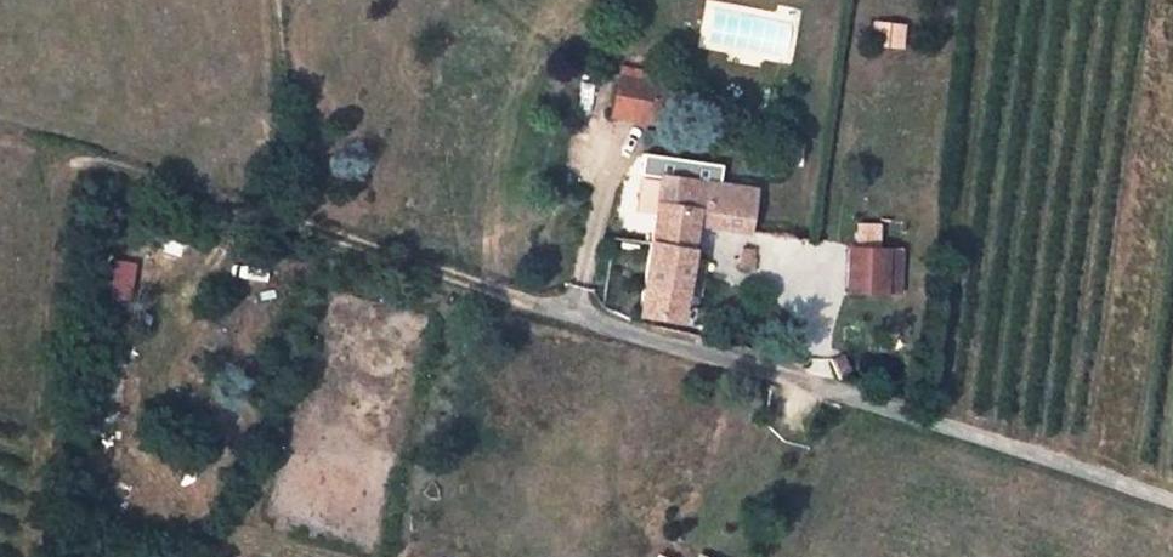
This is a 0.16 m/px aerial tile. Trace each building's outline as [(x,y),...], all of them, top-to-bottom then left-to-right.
[(618,68),(610,117),(664,126),(672,78),(618,68)] [(661,186),(662,178),(664,168),(634,163),(631,182),(661,186)] [(694,209),(692,222),(748,229),(753,191),(662,178),(661,186),(658,203),(694,209)] [(658,203),(650,240),(688,245),(692,222),(694,209),(658,203)] [(675,321),(682,286),(687,256),(688,245),(650,240),(637,315),(675,321)] [(895,245),(856,241),(852,286),(891,289),(895,245)] [(702,260),(687,256),(682,286),(698,289),(702,260)] [(112,291),(127,291),(128,264),(113,263),(112,291)]
